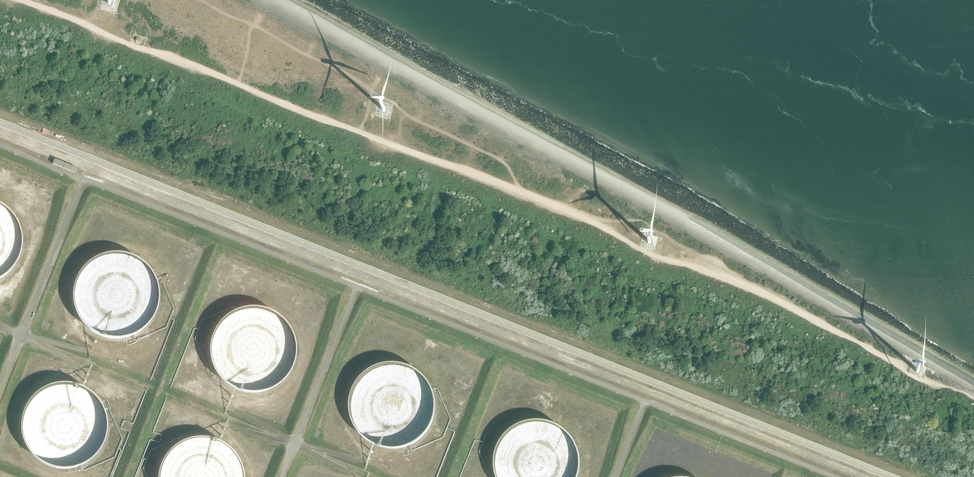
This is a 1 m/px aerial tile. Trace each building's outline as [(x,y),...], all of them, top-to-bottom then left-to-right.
[(76,168),(54,159),(52,164),(74,173),(76,168)] [(0,279),(11,270),(19,258),(22,244),(20,230),(14,217),(4,207),(0,205),(0,279)] [(124,254),(109,254),(96,259),(85,268),(78,280),(75,294),(76,308),(83,321),(93,331),(106,337),(120,339),(134,336),(145,328),(154,318),(159,306),(160,292),(156,279),(148,267),(137,259),(124,254)] [(264,309),(250,308),(236,312),(225,319),(217,329),(212,341),(211,354),(214,367),(222,379),(233,388),(247,393),(261,393),(275,388),(286,379),(293,366),(296,352),(295,338),(288,325),(278,315),(264,309)] [(400,365),(386,365),(372,370),(361,379),(354,391),(351,404),(352,418),(358,431),(369,441),(381,447),(395,449),(409,446),(421,439),(430,429),(435,416),(436,403),(432,389),(425,378),(413,369),(400,365)] [(71,384),(56,385),(43,390),(32,399),(25,412),(22,426),(24,440),(31,453),(42,462),(55,468),(69,469),(83,465),(94,458),(102,447),(107,435),(107,422),(104,409),(96,397),(84,389),(71,384)] [(535,421),(521,425),(510,432),(502,442),(497,454),(496,467),(498,476),(578,476),(581,466),(579,452),(573,439),(562,429),(549,423),(535,421)] [(199,439),(185,442),(174,449),(165,459),(160,471),(160,476),(243,476),(243,470),(236,457),(226,447),(213,440),(199,439)]
